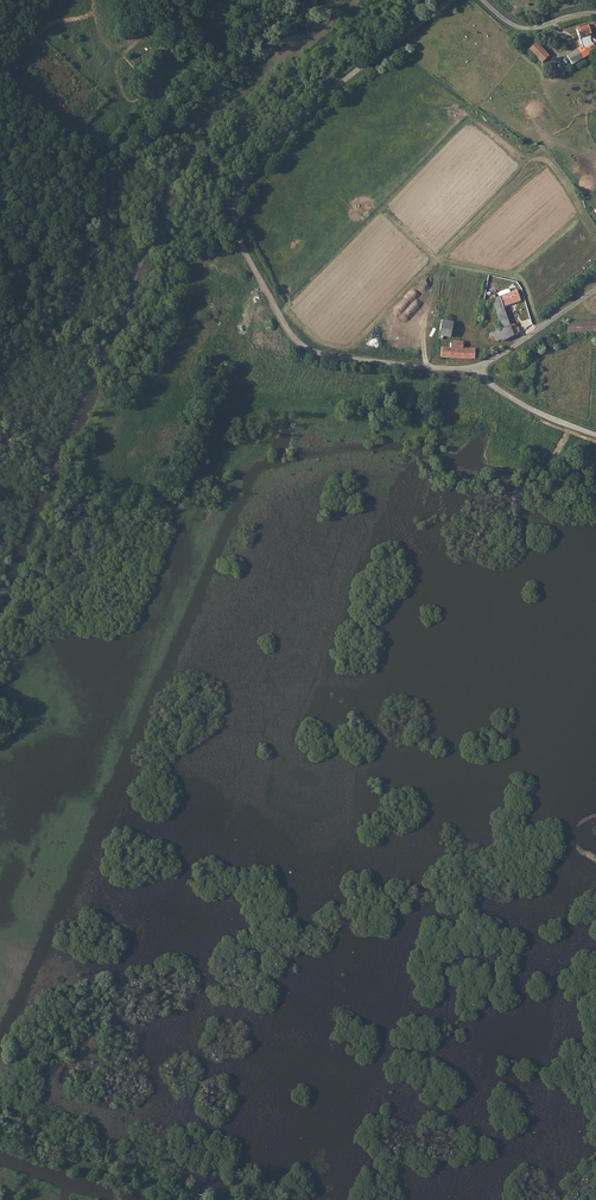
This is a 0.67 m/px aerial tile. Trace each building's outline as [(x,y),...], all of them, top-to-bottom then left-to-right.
[(576,29),(579,38),(595,31),(595,23),(589,24),(576,29)] [(591,40),(566,55),(571,65),(595,50),(595,48),(591,40)] [(536,42),(530,49),(536,55),(548,68),(561,54),(556,48),(549,55),(536,42)] [(499,296),(511,292),(509,287),(497,291),(499,296)] [(499,296),(504,307),(522,300),(519,289),(511,292),(499,296)] [(498,331),(492,333),(496,342),(501,339),(502,341),(514,334),(511,325),(504,307),(499,296),(492,298),(501,325),(497,327),(498,331)] [(444,339),(445,335),(450,337),(452,322),(442,320),(439,338),(444,339)] [(574,322),(574,323),(564,323),(563,324),(562,326),(562,328),(563,329),(566,329),(566,332),(595,332),(595,321),(574,322)] [(517,327),(516,323),(511,325),(514,334),(523,331),(521,326),(517,327)] [(464,348),(465,342),(454,341),(454,342),(452,344),(451,348),(442,348),(441,351),(441,358),(476,359),(476,349),(464,348)]
